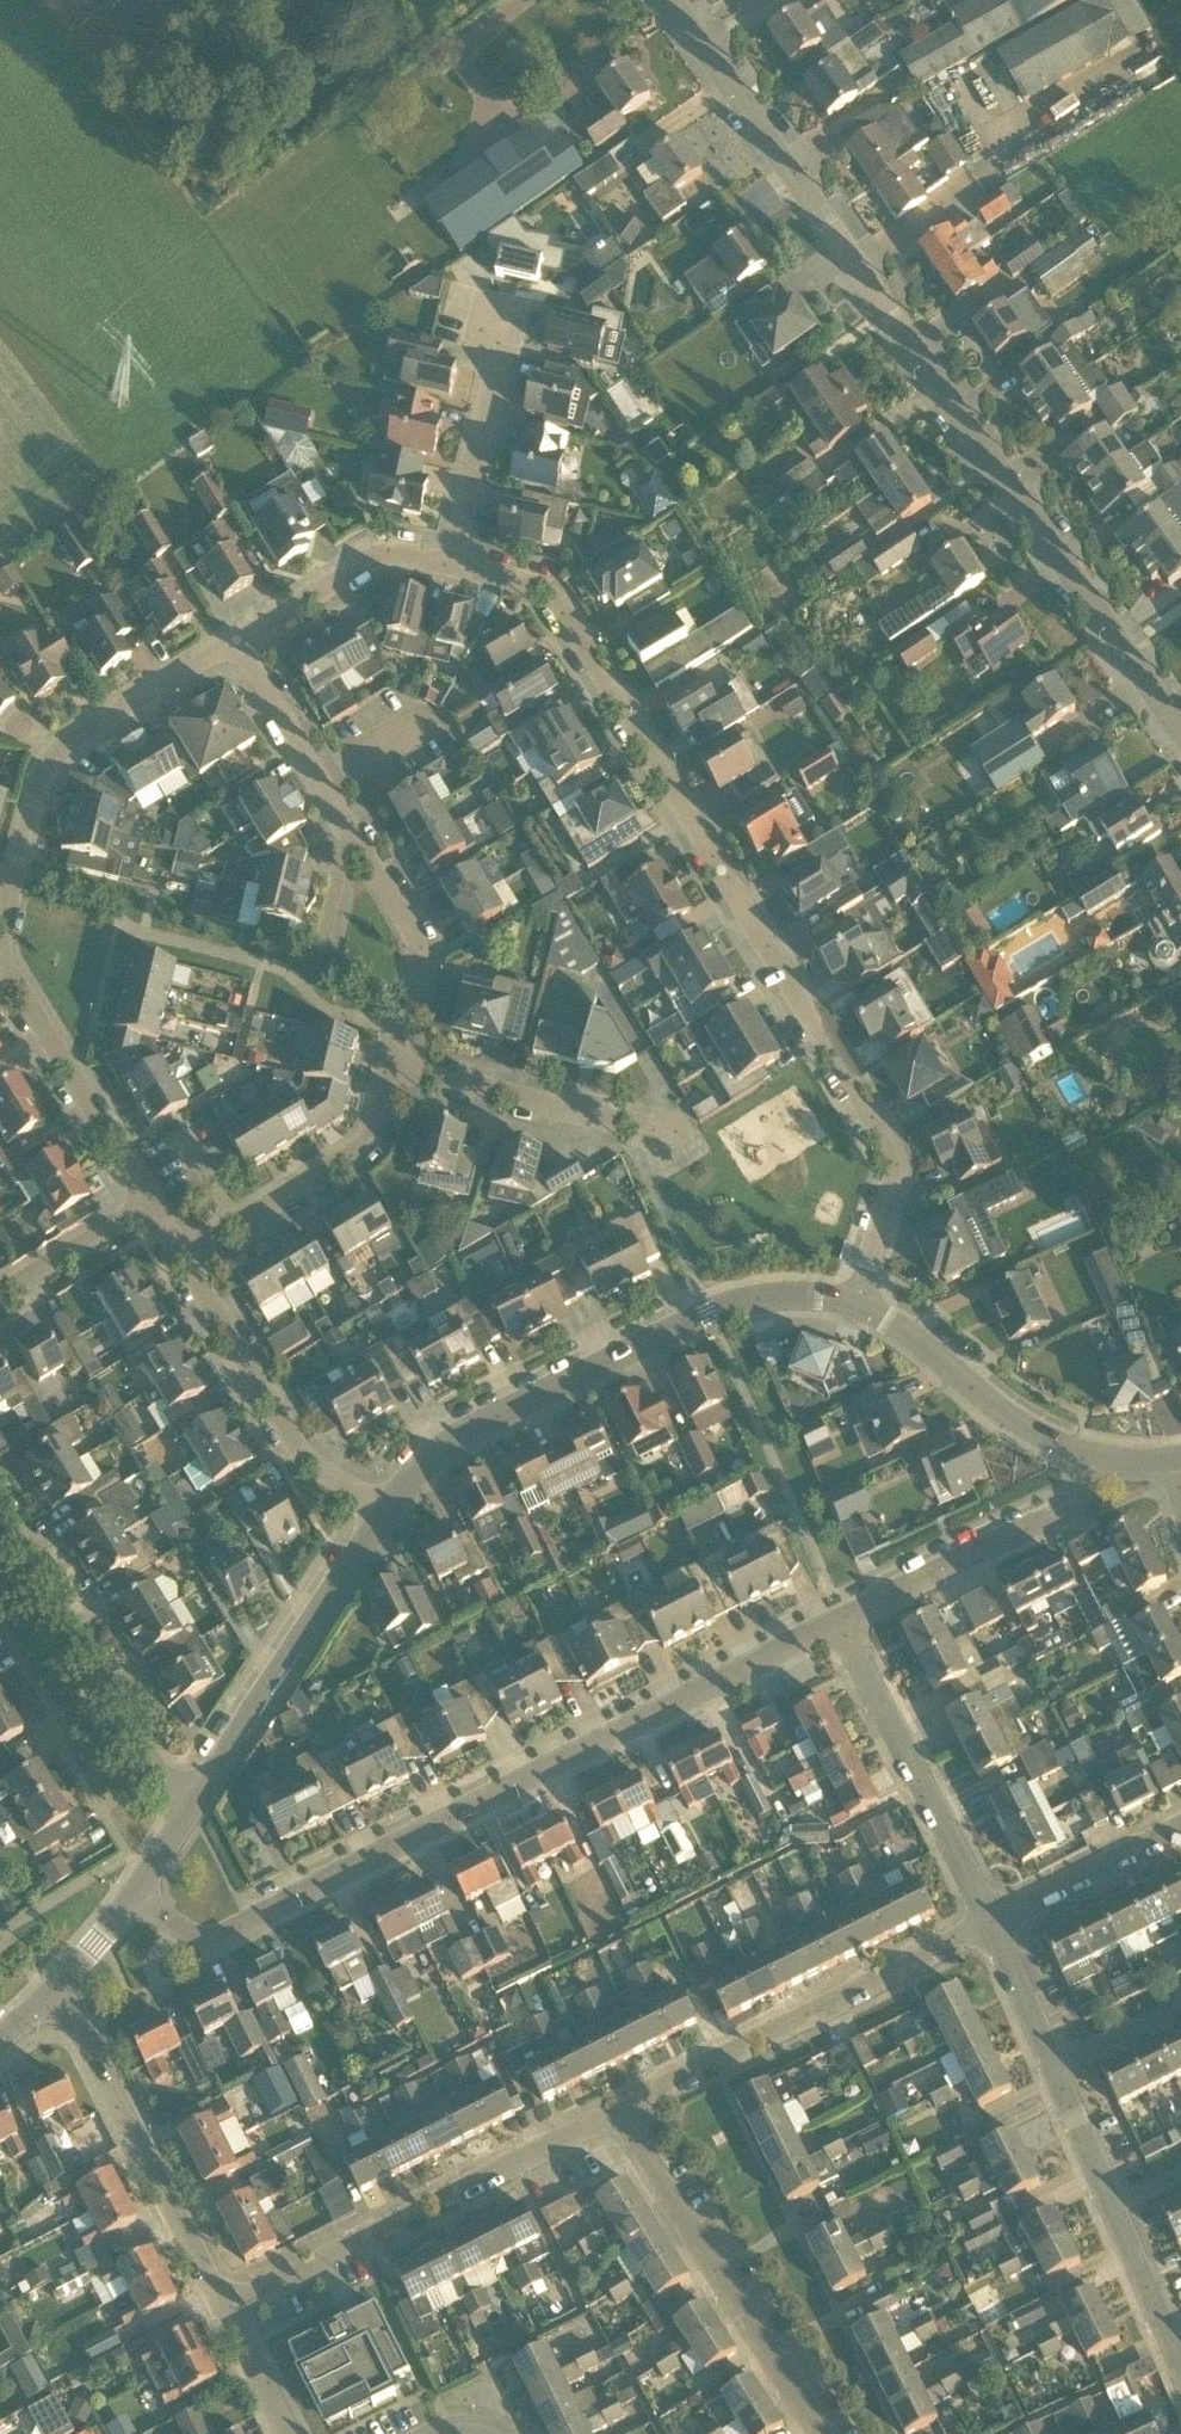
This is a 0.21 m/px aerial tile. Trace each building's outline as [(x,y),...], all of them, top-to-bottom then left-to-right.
[(850,42),(821,0),(818,0),(771,33),(793,66),(821,46),(828,57),(850,42)] [(957,26),(974,57),(1078,0),(969,0),(949,11),(957,26)] [(1109,56),(1084,9),(1000,56),(1025,102),(1109,56)] [(974,57),(957,26),(900,57),(917,89),(974,57)] [(850,42),(828,57),(835,66),(807,85),(829,118),(858,98),(879,84),(850,42)] [(628,67),(617,75),(601,53),(581,67),(597,91),(600,88),(612,106),(583,127),(597,148),(627,127),(622,120),(651,99),(628,67)] [(915,156),(927,148),(929,146),(921,134),(907,144),(891,120),(850,148),(874,183),(915,156)] [(461,254),(584,168),(565,140),(545,154),(528,131),(425,204),(461,254)] [(927,148),(930,152),(946,178),(966,165),(950,139),(946,134),(929,146),(927,148)] [(638,173),(651,193),(646,197),(665,225),(689,208),(677,192),(703,174),(681,142),(654,162),(638,173)] [(915,156),(874,183),(899,219),(926,200),(908,173),(921,164),(915,156)] [(598,190),(588,174),(576,182),(587,198),(598,190)] [(1012,184),(1000,191),(976,207),(987,225),(1011,210),(1024,202),(1012,184)] [(1059,199),(1078,226),(1087,219),(1069,193),(1059,199)] [(686,222),(696,234),(726,210),(715,197),(686,222)] [(625,214),(614,235),(634,245),(645,224),(625,214)] [(553,242),(527,235),(516,219),(481,243),(493,260),(501,262),(497,278),(539,287),(542,273),(562,278),(568,255),(551,251),(553,242)] [(921,250),(940,277),(968,256),(991,241),(978,222),(967,229),(962,221),(921,250)] [(1085,232),(1032,269),(1053,300),(1089,275),(1080,263),(1098,251),(1085,232)] [(745,235),(717,254),(719,256),(686,278),(706,307),(738,285),(740,287),(768,267),(745,235)] [(1035,241),(1027,247),(1003,263),(1014,279),(1038,262),(1046,257),(1035,241)] [(606,276),(592,256),(583,254),(576,282),(593,285),(602,279),(606,276)] [(968,256),(940,277),(958,303),(987,282),(999,274),(990,261),(978,269),(968,256)] [(602,279),(584,292),(594,306),(612,293),(602,279)] [(411,296),(440,303),(444,285),(430,282),(411,296)] [(804,318),(801,314),(798,316),(793,309),(796,307),(794,304),(790,307),(779,292),(750,312),(753,315),(736,327),(754,354),(766,346),(776,360),(800,343),(802,346),(820,334),(807,316),(804,318)] [(976,328),(997,358),(1027,337),(1015,321),(1035,307),(1025,294),(1005,307),(976,328)] [(549,348),(548,351),(575,358),(574,363),(594,368),(595,363),(599,364),(607,335),(621,338),(625,320),(595,312),(591,328),(563,320),(560,330),(554,329),(553,331),(549,330),(544,347),(549,348)] [(1033,409),(1089,369),(1075,349),(1068,355),(1062,346),(1070,341),(1072,344),(1100,325),(1091,312),(1052,339),(1060,352),(1055,356),(1053,353),(1023,375),(1031,386),(1021,392),(1033,409)] [(443,348),(431,345),(396,337),(390,365),(409,370),(405,388),(451,399),(458,369),(439,365),(443,348)] [(592,383),(587,376),(547,365),(543,381),(541,381),(539,389),(534,388),(527,414),(548,420),(547,424),(568,429),(578,391),(592,383)] [(1062,430),(1091,409),(1083,397),(1105,382),(1095,367),(1090,370),(1089,369),(1033,409),(1044,426),(1054,419),(1062,430)] [(793,394),(812,422),(856,392),(845,375),(830,386),(822,374),(793,394)] [(1130,399),(1121,386),(1113,392),(1097,404),(1105,416),(1130,399)] [(778,388),(751,404),(759,418),(786,402),(778,388)] [(856,392),(812,422),(824,439),(810,450),(817,460),(833,450),(860,430),(853,419),(868,409),(856,392)] [(437,422),(441,406),(398,396),(394,414),(398,415),(391,448),(434,458),(442,424),(437,422)] [(1139,411),(1136,407),(1130,399),(1105,416),(1114,428),(1139,411)] [(284,435),(262,431),(274,449),(284,435)] [(564,457),(568,439),(528,431),(524,451),(521,450),(514,482),(557,493),(565,458),(564,457)] [(1076,470),(1087,487),(1127,459),(1107,431),(1063,462),(1071,474),(1076,470)] [(205,434),(188,444),(198,460),(215,450),(205,434)] [(881,491),(910,471),(888,439),(859,459),(835,478),(845,492),(870,474),(881,491)] [(655,467),(670,456),(658,441),(644,452),(655,467)] [(1146,487),(1139,477),(1156,465),(1144,447),(1127,459),(1087,487),(1098,503),(1093,507),(1101,518),(1146,487)] [(421,517),(428,485),(429,483),(420,481),(424,465),(386,457),(382,472),(379,471),(371,505),(388,509),(387,513),(403,516),(404,513),(421,517)] [(787,497),(820,475),(812,462),(778,484),(787,497)] [(1166,471),(1151,482),(1159,494),(1180,479),(1180,464),(1177,466),(1176,464),(1166,471)] [(932,503),(910,471),(881,491),(856,508),(877,540),(904,523),(932,503)] [(829,488),(820,475),(787,497),(796,510),(829,488)] [(659,476),(633,492),(653,525),(679,509),(659,476)] [(192,487),(195,491),(214,523),(231,513),(208,477),(192,487)] [(264,501),(271,512),(252,524),(279,568),(307,551),(303,544),(312,539),(308,531),(321,523),(295,482),(264,501)] [(1180,537),(1180,487),(1157,503),(1162,509),(1131,530),(1115,542),(1123,553),(1130,548),(1142,565),(1180,537)] [(563,536),(570,506),(525,495),(521,509),(508,506),(501,538),(520,542),(519,545),(537,550),(538,547),(542,548),(546,532),(563,536)] [(131,524),(135,530),(153,561),(170,551),(147,514),(131,524)] [(212,560),(196,570),(208,588),(213,585),(223,602),(252,584),(231,550),(235,548),(221,525),(199,539),(212,560)] [(73,527),(55,538),(78,576),(96,565),(73,527)] [(910,532),(871,559),(858,569),(870,587),(883,577),(922,550),(910,532)] [(1142,565),(1153,581),(1162,576),(1169,586),(1180,578),(1180,537),(1142,565)] [(839,578),(869,557),(857,540),(827,561),(839,578)] [(900,613),(880,627),(892,645),(957,601),(985,581),(963,548),(935,568),(947,586),(923,604),(921,601),(900,613)] [(663,574),(665,570),(665,565),(660,557),(656,555),(651,555),(648,557),(643,550),(626,561),(624,558),(605,570),(607,573),(591,583),(594,587),(591,588),(600,603),(603,601),(605,606),(612,601),(618,611),(626,606),(635,620),(671,598),(663,583),(659,576),(663,574)] [(151,597),(135,607),(147,625),(152,622),(162,639),(191,622),(170,587),(174,585),(160,563),(138,576),(151,597)] [(0,576),(0,592),(3,597),(23,585),(13,568),(0,576)] [(427,662),(434,634),(420,631),(428,599),(425,599),(424,593),(416,592),(412,595),(399,592),(389,634),(385,652),(427,662)] [(120,642),(134,633),(136,632),(115,598),(84,617),(93,631),(74,643),(85,663),(91,660),(101,677),(130,659),(120,642)] [(454,650),(452,659),(465,667),(487,626),(473,618),(474,611),(464,608),(465,604),(452,601),(451,605),(448,604),(438,646),(454,650)] [(978,614),(948,634),(970,667),(984,657),(995,673),(1012,661),(1009,657),(1029,644),(1008,613),(987,627),(978,614)] [(723,627),(733,644),(753,632),(742,615),(723,627)] [(658,661),(671,682),(698,666),(684,644),(689,642),(674,617),(629,645),(644,669),(658,661)] [(349,628),(320,646),(341,682),(354,673),(367,685),(387,674),(373,625),(354,637),(349,628)] [(525,646),(528,644),(517,626),(503,635),(497,632),(491,643),(482,648),(490,661),(482,677),(494,697),(530,675),(522,661),(531,656),(525,646)] [(21,690),(26,687),(34,700),(64,682),(60,675),(73,667),(52,633),(39,641),(37,638),(7,656),(16,670),(11,674),(21,690)] [(896,656),(909,674),(939,652),(927,634),(896,656)] [(757,635),(737,645),(749,662),(768,651),(757,635)] [(359,709),(341,682),(320,646),(294,662),(316,697),(330,688),(338,702),(324,711),(333,725),(359,709)] [(502,742),(509,738),(528,727),(521,715),(558,692),(551,682),(555,679),(548,667),(544,669),(542,667),(530,675),(494,697),(503,712),(488,721),(502,742)] [(803,681),(802,682),(813,698),(827,689),(815,673),(813,675),(803,681)] [(701,685),(698,680),(681,690),(684,696),(667,706),(685,735),(702,725),(712,741),(746,720),(727,689),(712,698),(704,684),(701,685)] [(1000,705),(1015,727),(955,765),(982,806),(1048,763),(1033,741),(1077,711),(1056,681),(1025,702),(1019,693),(1000,705)] [(14,701),(0,687),(0,716),(14,701)] [(789,720),(807,710),(793,687),(776,698),(789,720)] [(202,712),(199,714),(238,779),(249,772),(238,753),(254,744),(223,693),(204,705),(202,712)] [(238,779),(199,714),(195,717),(188,715),(168,727),(173,735),(192,766),(199,777),(215,767),(227,786),(238,779)] [(545,765),(587,740),(571,717),(546,732),(538,720),(528,727),(509,738),(523,759),(536,751),(545,765)] [(781,783),(751,733),(702,764),(721,795),(730,789),(741,807),(781,783)] [(141,737),(130,744),(157,788),(184,771),(192,766),(173,735),(160,743),(155,735),(143,742),(141,739),(142,738),(141,737)] [(602,765),(587,740),(545,765),(554,781),(541,789),(554,811),(583,793),(575,781),(602,765)] [(115,771),(95,783),(128,806),(157,788),(130,744),(119,752),(120,752),(123,755),(110,763),(115,771)] [(1061,765),(1042,777),(1074,827),(1085,819),(1103,807),(1096,794),(1120,779),(1100,748),(1065,771),(1061,765)] [(831,749),(798,769),(810,790),(844,770),(831,749)] [(184,771),(191,782),(199,777),(192,766),(184,771)] [(479,766),(466,774),(474,786),(486,779),(479,766)] [(252,828),(296,801),(289,790),(288,790),(288,792),(285,793),(277,781),(269,786),(261,773),(235,789),(243,802),(238,805),(252,828)] [(125,815),(128,806),(95,783),(90,805),(73,801),(70,816),(67,813),(66,812),(58,824),(112,837),(118,813),(125,815)] [(405,827),(440,806),(426,783),(392,803),(405,827)] [(489,807),(502,799),(496,789),(483,796),(489,807)] [(561,824),(571,841),(589,871),(639,840),(629,824),(635,820),(627,807),(630,803),(623,792),(619,792),(617,790),(580,812),(561,824)] [(303,812),(296,801),(252,828),(259,840),(244,849),(251,860),(269,857),(308,851),(296,832),(305,827),(297,814),(302,813),(303,812)] [(789,862),(807,851),(808,850),(799,832),(780,802),(740,826),(759,857),(768,851),(778,868),(789,862)] [(1103,807),(1085,819),(1099,842),(1107,836),(1118,854),(1140,840),(1143,845),(1162,834),(1158,827),(1151,831),(1136,804),(1110,819),(1103,807)] [(405,827),(419,850),(454,829),(440,806),(405,827)] [(515,832),(500,807),(488,815),(495,827),(494,828),(502,840),(515,832)] [(179,825),(176,839),(195,827),(190,818),(179,825)] [(108,851),(112,837),(58,824),(60,838),(61,838),(65,836),(61,852),(70,854),(67,869),(118,882),(123,861),(108,851)] [(454,829),(419,850),(433,873),(467,852),(454,829)] [(819,860),(847,843),(839,831),(812,848),(819,860)] [(269,857),(261,890),(315,903),(311,890),(308,889),(312,875),(302,873),(308,851),(269,857)] [(528,870),(540,863),(534,852),(521,859),(528,870)] [(906,857),(887,864),(892,878),(912,870),(906,857)] [(848,875),(850,863),(839,859),(838,858),(824,867),(785,890),(791,900),(787,902),(796,918),(800,915),(802,919),(829,902),(837,917),(864,900),(848,875)] [(1068,883),(1077,898),(1113,877),(1104,862),(1068,883)] [(556,889),(541,865),(527,873),(544,902),(558,894),(556,889)] [(1157,921),(1180,907),(1180,883),(1171,866),(1134,886),(1146,904),(1157,921)] [(627,889),(654,935),(691,912),(664,867),(627,889)] [(457,913),(491,892),(477,868),(443,889),(457,913)] [(932,900),(913,871),(885,888),(896,906),(906,900),(913,911),(932,900)] [(1113,877),(1077,898),(1088,917),(1127,894),(1115,875),(1113,877)] [(565,906),(586,894),(576,877),(556,889),(558,894),(563,902),(565,906)] [(216,882),(198,878),(195,892),(213,896),(216,882)] [(306,913),(315,903),(261,890),(255,915),(261,917),(257,932),(286,939),(290,924),(299,926),(303,912),(306,913)] [(491,892),(457,913),(471,936),(505,915),(491,892)] [(559,916),(563,902),(558,894),(544,902),(532,909),(559,916)] [(1157,921),(1147,928),(1157,943),(1153,947),(1149,953),(1149,960),(1151,967),(1157,973),(1162,975),(1166,976),(1171,975),(1176,973),(1179,969),(1180,967),(1180,907),(1157,921)] [(982,938),(968,916),(956,924),(971,946),(982,938)] [(902,961),(888,937),(860,940),(851,925),(814,947),(830,973),(833,971),(837,978),(844,973),(854,990),(902,961)] [(944,967),(960,956),(944,933),(928,944),(944,967)] [(581,934),(563,946),(582,975),(600,964),(581,934)] [(679,987),(721,961),(706,936),(679,953),(672,941),(643,958),(658,983),(671,974),(679,987)] [(986,949),(966,961),(995,1011),(1016,1000),(1009,987),(1017,983),(1002,956),(993,961),(986,949)] [(127,981),(169,992),(175,967),(133,956),(127,981)] [(688,1032),(711,1018),(722,1011),(714,999),(736,986),(721,961),(679,987),(686,999),(673,1007),(688,1032)] [(127,981),(121,1006),(163,1017),(169,992),(127,981)] [(467,996),(457,1035),(462,1036),(464,1040),(476,1043),(480,1041),(502,1046),(504,1039),(522,1044),(535,991),(499,982),(489,1001),(467,996)] [(891,988),(853,1011),(872,1041),(880,1036),(890,1052),(933,1026),(915,997),(902,1005),(891,988)] [(977,1023),(994,1013),(984,996),(967,1006),(977,1023)] [(599,998),(594,1017),(589,1037),(541,1025),(534,1054),(581,1066),(580,1073),(617,1074),(637,1062),(599,998)] [(163,1017),(121,1006),(115,1031),(156,1043),(163,1017)] [(1036,1007),(999,1025),(1017,1065),(1056,1045),(1036,1007)] [(711,1018),(688,1032),(680,1037),(690,1053),(711,1040),(724,1061),(766,1035),(751,1010),(718,1030),(711,1018)] [(1096,1038),(1106,1057),(1140,1041),(1131,1022),(1096,1038)] [(359,1039),(318,1029),(312,1054),(353,1064),(359,1039)] [(112,1030),(104,1060),(153,1052),(156,1043),(115,1031),(112,1030)] [(718,1081),(733,1105),(767,1085),(759,1073),(781,1060),(766,1035),(724,1061),(731,1073),(718,1081)] [(924,1048),(889,1069),(903,1092),(906,1091),(913,1103),(922,1097),(932,1112),(974,1086),(936,1066),(935,1067),(924,1048)] [(159,1061),(153,1052),(104,1060),(120,1086),(123,1085),(159,1061)] [(347,1089),(353,1064),(312,1054),(306,1080),(347,1089)] [(123,1085),(137,1107),(173,1084),(159,1061),(123,1085)] [(0,1081),(0,1121),(36,1099),(31,1090),(25,1094),(16,1079),(4,1087),(0,1081)] [(351,1090),(347,1089),(306,1080),(303,1090),(293,1096),(316,1132),(318,1135),(343,1119),(351,1090)] [(187,1106),(173,1084),(137,1107),(150,1129),(187,1106)] [(294,1146),(316,1132),(293,1096),(272,1109),(294,1146)] [(0,1121),(0,1136),(1,1137),(0,1138),(0,1169),(1,1171),(5,1169),(19,1160),(40,1147),(32,1134),(44,1126),(35,1111),(41,1108),(36,1099),(0,1121)] [(701,1124),(714,1117),(707,1105),(693,1112),(701,1124)] [(272,1109),(250,1122),(273,1159),(294,1146),(272,1109)] [(942,1155),(947,1166),(952,1163),(962,1183),(1002,1163),(984,1125),(974,1130),(965,1112),(945,1122),(947,1126),(928,1136),(938,1157),(942,1155)] [(273,1159),(250,1122),(228,1136),(250,1173),(273,1159)] [(467,1200),(479,1156),(463,1152),(467,1133),(459,1131),(459,1128),(442,1124),(441,1127),(433,1125),(429,1140),(425,1139),(421,1156),(424,1157),(420,1172),(441,1177),(437,1192),(467,1200)] [(508,1144),(503,1166),(498,1165),(493,1187),(532,1196),(539,1208),(584,1180),(574,1164),(547,1180),(537,1177),(542,1152),(508,1144)] [(19,1160),(5,1169),(16,1187),(32,1184),(40,1197),(76,1175),(70,1165),(60,1153),(27,1173),(19,1160)] [(83,1186),(76,1175),(40,1197),(48,1210),(37,1223),(46,1237),(57,1230),(61,1237),(77,1227),(73,1220),(68,1212),(88,1200),(81,1187),(83,1186)] [(1012,1175),(974,1194),(985,1215),(1022,1197),(1012,1175)] [(372,1199),(349,1213),(370,1247),(393,1233),(372,1199)] [(347,1261),(370,1247),(349,1213),(326,1227),(347,1261)] [(601,1236),(626,1288),(652,1276),(646,1265),(661,1258),(648,1230),(642,1216),(627,1223),(623,1222),(612,1227),(608,1233),(601,1236)] [(928,1244),(920,1248),(935,1281),(943,1277),(947,1284),(987,1265),(965,1218),(924,1237),(928,1244)] [(0,1222),(0,1246),(3,1250),(18,1241),(5,1219),(0,1222)] [(515,1224),(498,1230),(515,1274),(532,1268),(515,1224)] [(461,1255),(465,1253),(493,1239),(494,1236),(470,1228),(461,1255)] [(434,1269),(453,1256),(438,1234),(419,1247),(434,1269)] [(576,1250),(558,1258),(578,1298),(595,1290),(600,1301),(626,1288),(601,1236),(592,1240),(587,1239),(578,1243),(576,1250)] [(309,1237),(286,1251),(307,1285),(330,1271),(309,1237)] [(284,1299),(307,1285),(286,1251),(263,1265),(284,1299)] [(420,1258),(409,1265),(418,1278),(429,1271),(420,1258)] [(558,1258),(530,1271),(515,1279),(540,1330),(568,1317),(564,1308),(579,1301),(578,1298),(558,1258)] [(261,1313),(284,1299),(263,1265),(240,1279),(261,1313)] [(96,1295),(111,1320),(148,1297),(133,1272),(96,1295)] [(431,1276),(411,1284),(417,1300),(437,1293),(431,1276)] [(515,1279),(472,1300),(491,1339),(493,1343),(508,1335),(512,1344),(540,1330),(515,1279)] [(1029,1279),(990,1296),(1012,1344),(1051,1326),(1029,1279)] [(399,1294),(391,1280),(379,1287),(387,1301),(399,1294)] [(148,1297),(111,1320),(125,1344),(120,1347),(128,1360),(153,1344),(146,1332),(163,1321),(148,1297)] [(491,1339),(472,1300),(447,1314),(427,1324),(435,1338),(455,1375),(460,1372),(465,1373),(467,1368),(480,1361),(473,1348),(491,1339)] [(1134,1411),(1135,1413),(1149,1412),(1148,1408),(1152,1408),(1151,1403),(1173,1393),(1135,1312),(1116,1321),(1131,1352),(1124,1369),(1107,1373),(1099,1374),(1102,1395),(1110,1393),(1114,1414),(1134,1411)] [(52,1322),(65,1344),(67,1347),(81,1338),(66,1314),(52,1322)] [(335,1333),(327,1320),(316,1327),(324,1340),(335,1333)] [(269,1343),(279,1360),(308,1341),(299,1325),(269,1343)] [(67,1347),(65,1344),(53,1351),(40,1329),(29,1336),(27,1332),(13,1341),(39,1384),(63,1369),(69,1378),(82,1371),(67,1347)] [(408,1332),(382,1346),(406,1386),(423,1376),(430,1389),(444,1381),(449,1382),(450,1377),(455,1375),(435,1338),(418,1348),(408,1332)] [(1106,1358),(1122,1353),(1115,1333),(1099,1337),(1106,1358)] [(1169,1342),(1180,1366),(1180,1336),(1169,1342)] [(141,1369),(154,1391),(192,1368),(178,1345),(160,1355),(153,1344),(128,1360),(135,1372),(141,1369)] [(783,1360),(776,1344),(760,1351),(767,1367),(783,1360)] [(832,1346),(821,1350),(805,1344),(793,1376),(824,1388),(829,1400),(874,1380),(864,1358),(832,1346)] [(341,1371),(372,1423),(396,1408),(383,1386),(399,1376),(405,1387),(406,1386),(382,1346),(341,1371)] [(95,1359),(82,1367),(90,1380),(103,1372),(95,1359)] [(692,1421),(727,1404),(707,1362),(672,1380),(692,1421)] [(170,1429),(195,1413),(188,1402),(206,1391),(192,1368),(154,1391),(144,1398),(151,1409),(162,1403),(168,1413),(162,1416),(170,1429)] [(16,1397),(22,1407),(35,1399),(19,1372),(6,1380),(0,1369),(0,1407),(16,1397)] [(347,1437),(372,1423),(341,1371),(328,1379),(300,1395),(318,1425),(334,1415),(347,1437)] [(109,1386),(99,1392),(112,1414),(121,1409),(109,1386)] [(864,1428),(872,1424),(887,1455),(926,1437),(909,1402),(903,1405),(894,1387),(853,1406),(864,1428)] [(639,1463),(680,1442),(658,1397),(644,1404),(640,1395),(611,1409),(631,1450),(639,1463)] [(130,1446),(145,1439),(130,1407),(115,1415),(130,1446)] [(203,1426),(195,1413),(170,1429),(178,1442),(184,1439),(198,1462),(235,1439),(220,1415),(203,1426)] [(26,1476),(34,1489),(77,1463),(69,1450),(80,1443),(80,1432),(70,1417),(37,1437),(44,1450),(23,1463),(29,1474),(26,1476)] [(572,1443),(557,1450),(576,1489),(602,1476),(595,1462),(612,1454),(594,1417),(566,1431),(572,1443)] [(814,1460),(836,1450),(827,1429),(805,1440),(814,1460)] [(698,1480),(718,1471),(701,1437),(682,1446),(698,1480)] [(207,1489),(215,1502),(224,1497),(235,1490),(240,1487),(233,1475),(251,1464),(235,1439),(198,1462),(199,1463),(187,1470),(201,1493),(207,1489)] [(974,1447),(957,1455),(950,1440),(916,1456),(941,1508),(975,1492),(972,1486),(988,1478),(974,1447)] [(549,1502),(576,1489),(557,1450),(542,1457),(536,1445),(508,1459),(526,1496),(522,1498),(530,1515),(551,1505),(549,1502)] [(92,1488),(77,1463),(34,1489),(42,1503),(46,1501),(52,1512),(75,1498),(82,1511),(127,1484),(120,1473),(115,1476),(114,1474),(92,1488)] [(157,1463),(144,1471),(153,1486),(166,1478),(157,1463)] [(513,1526),(502,1505),(487,1475),(457,1490),(475,1525),(486,1547),(501,1540),(502,1531),(513,1526)] [(762,1477),(761,1477),(742,1485),(750,1505),(771,1496),(762,1477)] [(192,1516),(170,1481),(155,1491),(177,1526),(192,1516)] [(79,1563),(122,1537),(113,1523),(140,1507),(133,1495),(127,1484),(82,1511),(90,1523),(67,1536),(74,1547),(71,1549),(79,1563)] [(858,1488),(832,1499),(844,1525),(856,1519),(851,1506),(863,1501),(858,1488)] [(235,1490),(224,1497),(246,1536),(259,1528),(272,1550),(283,1543),(285,1547),(299,1538),(273,1496),(257,1505),(250,1493),(243,1491),(238,1494),(235,1490)] [(705,1506),(713,1522),(726,1516),(718,1500),(705,1506)] [(650,1514),(657,1528),(671,1520),(664,1506),(650,1514)] [(175,1528),(192,1554),(204,1547),(187,1520),(175,1528)] [(593,1528),(605,1554),(620,1546),(609,1521),(593,1528)] [(527,1565),(536,1560),(543,1555),(527,1523),(527,1522),(525,1522),(510,1532),(527,1565)] [(1080,1568),(1096,1561),(1113,1552),(1122,1570),(1152,1553),(1137,1524),(1108,1540),(1103,1530),(1069,1547),(1080,1568)] [(469,1535),(456,1542),(448,1526),(419,1541),(440,1583),(455,1575),(461,1586),(488,1572),(469,1535)] [(800,1568),(779,1526),(757,1537),(765,1553),(748,1561),(767,1597),(793,1584),(787,1574),(800,1568)] [(175,1554),(182,1550),(170,1530),(163,1534),(175,1554)] [(129,1550),(122,1537),(79,1563),(87,1577),(91,1575),(97,1585),(119,1572),(126,1584),(153,1567),(160,1564),(150,1547),(141,1542),(129,1550)] [(877,1553),(872,1541),(851,1551),(856,1563),(877,1553)] [(552,1550),(543,1555),(555,1579),(568,1573),(555,1549),(552,1550)] [(685,1562),(688,1569),(689,1572),(702,1565),(696,1552),(687,1556),(685,1562)] [(261,1596),(236,1553),(222,1561),(213,1553),(192,1566),(208,1593),(221,1586),(234,1607),(245,1601),(247,1604),(261,1596)] [(1110,1576),(1119,1593),(1113,1596),(1118,1605),(1103,1612),(1110,1626),(1147,1607),(1141,1596),(1167,1582),(1152,1553),(1122,1570),(1110,1576)] [(742,1610),(767,1597),(748,1561),(732,1569),(725,1554),(702,1565),(723,1607),(736,1600),(742,1610)] [(555,1579),(543,1555),(536,1560),(548,1583),(555,1579)] [(1078,1609),(1091,1636),(1110,1626),(1103,1612),(1101,1613),(1085,1579),(1074,1584),(1060,1557),(1031,1572),(1047,1601),(1064,1593),(1074,1612),(1078,1609)] [(670,1596),(671,1600),(690,1636),(716,1623),(711,1613),(723,1607),(702,1565),(689,1572),(695,1584),(670,1596)] [(115,1622),(124,1636),(166,1610),(151,1587),(161,1580),(153,1567),(126,1584),(134,1596),(112,1610),(119,1620),(115,1622)] [(1047,1601),(1031,1572),(1002,1587),(1019,1617),(1027,1634),(1039,1628),(1030,1610),(1047,1601)] [(480,1585),(489,1607),(503,1601),(494,1579),(480,1585)] [(395,1651),(411,1643),(441,1627),(426,1597),(411,1605),(399,1581),(369,1597),(378,1614),(372,1617),(382,1638),(387,1635),(395,1651)] [(961,1603),(977,1633),(1004,1619),(989,1589),(961,1603)] [(665,1649),(690,1636),(671,1600),(656,1608),(648,1593),(626,1604),(647,1645),(660,1639),(665,1649)] [(587,1624),(595,1639),(616,1679),(633,1670),(631,1667),(640,1662),(634,1652),(647,1645),(626,1604),(587,1624)] [(1113,1648),(1124,1670),(1178,1642),(1164,1613),(1153,1619),(1147,1607),(1110,1626),(1091,1636),(1100,1654),(1113,1648)] [(181,1634),(166,1610),(124,1636),(132,1650),(136,1648),(142,1658),(163,1645),(171,1658),(198,1641),(191,1628),(181,1634)] [(921,1619),(922,1622),(904,1632),(907,1638),(910,1644),(914,1650),(909,1653),(915,1664),(920,1662),(951,1646),(937,1615),(934,1612),(921,1619)] [(549,1643),(564,1672),(570,1684),(583,1678),(588,1688),(597,1684),(599,1688),(616,1679),(595,1639),(579,1647),(571,1632),(549,1643)] [(974,1672),(981,1686),(1010,1671),(1003,1658),(984,1667),(969,1637),(951,1646),(920,1662),(929,1681),(932,1686),(935,1692),(974,1672)] [(1030,1666),(1044,1659),(1033,1638),(1019,1645),(1030,1666)] [(206,1654),(198,1641),(171,1658),(178,1670),(157,1683),(164,1694),(160,1696),(169,1710),(211,1684),(197,1660),(206,1654)] [(1124,1670),(1138,1697),(1119,1707),(1127,1720),(1154,1706),(1172,1696),(1166,1685),(1180,1677),(1180,1647),(1178,1642),(1124,1670)] [(563,1701),(558,1691),(551,1679),(564,1672),(549,1643),(536,1650),(534,1644),(521,1650),(529,1667),(517,1674),(539,1718),(554,1711),(552,1707),(563,1701)] [(483,1671),(486,1676),(473,1682),(488,1711),(500,1705),(512,1727),(523,1722),(525,1725),(539,1718),(517,1674),(510,1659),(483,1671)] [(948,1718),(964,1749),(1016,1723),(1024,1719),(1008,1689),(1016,1685),(1010,1671),(981,1686),(987,1698),(948,1718)] [(494,1724),(488,1711),(473,1682),(451,1694),(459,1709),(442,1717),(463,1757),(480,1748),(478,1745),(486,1741),(481,1730),(494,1724)] [(304,1696),(297,1691),(288,1704),(300,1712),(309,1699),(305,1697),(304,1696)] [(797,1715),(810,1741),(839,1727),(825,1700),(797,1715)] [(741,1726),(746,1736),(763,1727),(765,1732),(793,1718),(785,1703),(758,1717),(741,1726)] [(1172,1747),(1180,1743),(1180,1707),(1160,1718),(1154,1706),(1127,1720),(1133,1733),(1144,1728),(1149,1737),(1164,1730),(1172,1747)] [(0,1712),(0,1746),(23,1733),(7,1707),(0,1712)] [(463,1757),(442,1717),(426,1725),(419,1710),(396,1721),(405,1738),(418,1731),(435,1766),(444,1762),(445,1766),(463,1757)] [(286,1731),(300,1724),(295,1713),(281,1720),(286,1731)] [(412,1751),(405,1738),(396,1721),(376,1732),(377,1747),(365,1753),(384,1792),(410,1779),(399,1758),(412,1751)] [(1030,1752),(1016,1723),(964,1749),(979,1779),(1020,1758),(1026,1771),(1055,1756),(1049,1743),(1030,1752)] [(852,1753),(839,1727),(810,1741),(818,1757),(784,1774),(790,1785),(852,1753)] [(719,1736),(692,1750),(707,1778),(723,1770),(732,1787),(741,1783),(743,1782),(719,1736)] [(762,1738),(748,1745),(758,1764),(772,1756),(762,1738)] [(1086,1740),(1071,1748),(1087,1777),(1102,1770),(1086,1740)] [(1172,1747),(1180,1764),(1180,1743),(1172,1747)] [(1112,1756),(1122,1778),(1106,1785),(1121,1815),(1155,1798),(1142,1772),(1149,1769),(1145,1761),(1137,1744),(1112,1756)] [(359,1805),(384,1792),(365,1753),(363,1754),(351,1759),(340,1750),(320,1760),(335,1790),(348,1784),(359,1805)] [(707,1778),(692,1750),(666,1764),(689,1809),(700,1804),(696,1796),(711,1788),(707,1778)] [(335,1790),(320,1760),(317,1753),(299,1762),(301,1786),(288,1792),(308,1831),(333,1818),(322,1796),(335,1790)] [(866,1779),(852,1753),(790,1785),(796,1796),(812,1788),(811,1787),(829,1778),(837,1794),(866,1779)] [(1062,1770),(1055,1756),(1026,1771),(1033,1784),(1062,1770)] [(3,1823),(6,1821),(52,1792),(36,1766),(23,1774),(12,1757),(0,1764),(0,1817),(3,1823)] [(1171,1774),(1165,1763),(1152,1770),(1163,1794),(1180,1785),(1180,1768),(1171,1774)] [(743,1782),(741,1783),(759,1819),(773,1812),(755,1776),(743,1782)] [(644,1811),(653,1829),(664,1824),(640,1777),(613,1790),(628,1819),(644,1811)] [(879,1805),(866,1779),(837,1794),(845,1809),(828,1818),(834,1829),(879,1805)] [(282,1844),(308,1831),(288,1792),(275,1799),(264,1788),(242,1799),(258,1829),(271,1822),(282,1844)] [(993,1805),(1008,1835),(1041,1819),(1025,1788),(993,1805)] [(587,1804),(610,1850),(637,1837),(628,1819),(613,1790),(587,1804)] [(68,1817),(52,1792),(6,1821),(22,1846),(27,1844),(35,1858),(63,1841),(54,1826),(68,1817)] [(1109,1822),(1094,1792),(1080,1799),(1095,1829),(1109,1822)] [(800,1800),(787,1807),(792,1817),(808,1809),(803,1799),(800,1800)] [(859,1831),(871,1855),(893,1843),(891,1838),(897,1835),(888,1816),(859,1831)] [(561,1817),(535,1830),(550,1859),(565,1851),(574,1868),(585,1862),(561,1817)] [(1041,1819),(1008,1835),(1024,1865),(1056,1849),(1041,1819)] [(680,1826),(662,1835),(676,1863),(680,1861),(683,1867),(698,1859),(680,1826)] [(828,1828),(791,1829),(792,1848),(829,1846),(828,1828)] [(550,1859),(535,1830),(508,1844),(532,1890),(542,1884),(533,1867),(550,1859)] [(512,1880),(502,1885),(487,1855),(452,1873),(468,1904),(487,1894),(497,1913),(522,1900),(512,1880)] [(60,1860),(41,1872),(52,1888),(71,1876),(60,1860)] [(636,1896),(617,1860),(604,1866),(626,1907),(637,1901),(635,1897),(636,1896)] [(900,1870),(885,1880),(910,1928),(936,1915),(910,1865),(900,1870)] [(861,1869),(850,1874),(859,1892),(870,1886),(861,1869)] [(1180,1918),(1180,1872),(1157,1884),(1176,1921),(1180,1918)] [(859,1892),(850,1874),(839,1880),(848,1898),(859,1892)] [(884,1941),(910,1928),(885,1880),(886,1884),(870,1891),(876,1903),(867,1908),(884,1941)] [(430,1884),(401,1899),(418,1933),(432,1925),(441,1943),(459,1934),(441,1898),(438,1900),(430,1884)] [(1148,1935),(1176,1921),(1157,1884),(1129,1898),(1148,1935)] [(798,1901),(807,1918),(818,1912),(809,1895),(798,1901)] [(1120,1949),(1148,1935),(1129,1898),(1101,1912),(1120,1949)] [(418,1933),(401,1899),(374,1912),(382,1928),(379,1929),(388,1948),(397,1965),(413,1957),(404,1939),(418,1933)] [(807,1918),(798,1901),(788,1906),(794,1918),(797,1923),(807,1918)] [(536,1928),(556,1917),(550,1906),(530,1916),(536,1928)] [(858,1954),(884,1941),(867,1908),(841,1921),(858,1954)] [(1120,1949),(1101,1912),(1073,1926),(1091,1963),(1120,1949)] [(746,1927),(755,1944),(766,1938),(757,1921),(746,1927)] [(832,1967),(858,1954),(841,1921),(815,1934),(832,1967)] [(371,1978),(360,1957),(363,1956),(348,1926),(313,1943),(329,1974),(330,1973),(341,1994),(354,1988),(370,1979),(397,2031),(414,2022),(392,1974),(388,1968),(371,1978)] [(1063,1977),(1091,1963),(1073,1926),(1045,1940),(1063,1977)] [(780,1993),(763,1961),(755,1944),(746,1927),(735,1933),(741,1944),(744,1950),(740,1952),(749,1968),(737,1974),(754,2007),(780,1993)] [(474,1942),(487,1970),(512,1958),(498,1930),(474,1942)] [(832,1967),(815,1934),(789,1947),(806,1980),(832,1967)] [(487,1970),(474,1942),(449,1955),(462,1983),(487,1970)] [(703,1971),(714,1965),(705,1947),(694,1952),(703,1971)] [(780,1993),(806,1980),(789,1947),(763,1961),(780,1993)] [(281,2039),(290,2035),(274,2001),(294,1992),(278,1961),(245,1978),(252,1991),(249,1992),(257,2010),(259,2010),(266,2027),(263,2028),(270,2044),(281,2039)] [(1171,1967),(1176,1977),(1180,1974),(1180,1961),(1171,1967)] [(657,1982),(648,1965),(639,1970),(647,1987),(657,1982)] [(403,1969),(392,1974),(414,2022),(423,2018),(415,2002),(428,1997),(422,1986),(414,1990),(403,1969)] [(636,1992),(647,1987),(639,1970),(628,1976),(636,1992)] [(1158,1973),(1137,1984),(1142,1994),(1163,1984),(1158,1973)] [(728,2020),(754,2007),(737,1974),(711,1987),(728,2020)] [(1111,1985),(1121,2004),(1142,1994),(1137,1984),(1132,1974),(1111,1985)] [(698,2024),(682,1992),(669,1998),(661,1982),(657,1982),(647,1987),(656,2005),(672,2037),(698,2024)] [(278,2067),(251,2013),(252,2018),(242,2023),(240,2019),(225,1988),(190,2006),(206,2036),(225,2026),(243,2061),(256,2053),(267,2073),(278,2067)] [(927,2005),(935,2019),(918,2028),(919,2030),(901,2039),(905,2048),(973,2014),(960,1988),(927,2005)] [(586,1996),(595,2013),(601,2010),(604,2002),(597,1990),(586,1996)] [(595,2013),(586,1996),(576,2001),(582,2014),(589,2016),(595,2013)] [(1102,2001),(1081,2011),(1086,2022),(1107,2011),(1102,2001)] [(630,2018),(647,2050),(672,2037),(656,2005),(630,2018)] [(986,2040),(973,2014),(905,2048),(911,2059),(928,2050),(930,2054),(948,2045),(953,2056),(986,2040)] [(173,2015),(167,2018),(134,2035),(140,2048),(138,2049),(147,2067),(156,2084),(173,2075),(164,2059),(188,2046),(173,2015)] [(546,2016),(535,2022),(543,2038),(555,2032),(546,2016)] [(647,2050),(630,2018),(605,2031),(621,2063),(647,2050)] [(543,2038),(535,2022),(523,2028),(532,2044),(543,2038)] [(1180,2077),(1180,2030),(1157,2043),(1176,2080),(1180,2077)] [(595,2076),(621,2063),(605,2031),(579,2044),(595,2076)] [(877,2063),(864,2037),(851,2043),(864,2069),(877,2063)] [(570,2089),(554,2056),(546,2040),(544,2041),(543,2038),(532,2044),(534,2046),(519,2053),(544,2102),(570,2089)] [(196,2048),(183,2054),(201,2091),(215,2084),(193,2039),(191,2039),(196,2048)] [(953,2056),(967,2082),(999,2066),(986,2040),(953,2056)] [(1176,2080),(1157,2043),(1129,2057),(1148,2094),(1176,2080)] [(570,2089),(595,2076),(579,2044),(554,2056),(570,2089)] [(845,2046),(830,2054),(843,2080),(858,2072),(845,2046)] [(1120,2108),(1148,2094),(1129,2057),(1101,2071),(1120,2108)] [(285,2069),(307,2113),(329,2102),(307,2058),(285,2069)] [(478,2078),(471,2065),(468,2059),(459,2064),(468,2083),(478,2078)] [(468,2083),(459,2064),(447,2070),(457,2089),(468,2083)] [(1012,2092),(999,2066),(967,2082),(980,2108),(1012,2092)] [(280,2067),(254,2080),(272,2116),(298,2103),(280,2067)] [(57,2112),(66,2130),(82,2122),(73,2104),(65,2086),(63,2087),(56,2074),(23,2091),(38,2122),(57,2112)] [(736,2100),(750,2126),(782,2110),(798,2102),(817,2093),(812,2082),(795,2091),(788,2075),(736,2100)] [(949,2091),(945,2082),(926,2090),(931,2100),(949,2091)] [(500,2084),(474,2097),(490,2129),(516,2116),(500,2084)] [(417,2085),(406,2091),(415,2108),(426,2102),(417,2085)] [(880,2099),(890,2120),(908,2111),(898,2090),(880,2099)] [(415,2108),(406,2091),(395,2096),(404,2113),(415,2108)] [(949,2091),(931,2100),(936,2110),(954,2101),(949,2091)] [(817,2093),(798,2102),(804,2113),(822,2104),(817,2093)] [(464,2142),(490,2129),(474,2097),(448,2110),(464,2142)] [(4,2143),(13,2160),(25,2154),(0,2105),(0,2145),(4,2143)] [(181,2134),(194,2161),(244,2136),(230,2109),(181,2134)] [(464,2142),(448,2110),(422,2123),(439,2155),(464,2142)] [(750,2126),(763,2152),(796,2136),(782,2110),(750,2126)] [(355,2117),(362,2135),(374,2129),(366,2112),(355,2117)] [(1170,2121),(1180,2142),(1180,2115),(1170,2121)] [(362,2135),(355,2117),(345,2122),(353,2139),(362,2135)] [(413,2168),(439,2155),(422,2123),(396,2136),(413,2168)] [(863,2138),(872,2157),(894,2147),(884,2128),(863,2138)] [(982,2148),(988,2160),(970,2170),(972,2174),(954,2183),(959,2193),(1028,2158),(1014,2132),(982,2148)] [(820,2143),(825,2153),(843,2144),(838,2134),(820,2143)] [(244,2136),(194,2161),(208,2187),(257,2162),(244,2136)] [(272,2172),(280,2167),(316,2150),(308,2136),(266,2157),(272,2172)] [(387,2181),(413,2168),(396,2136),(371,2149),(387,2181)] [(796,2136),(763,2152),(776,2178),(809,2161),(796,2136)] [(35,2146),(42,2158),(54,2183),(68,2176),(71,2175),(52,2138),(35,2146)] [(1141,2151),(1147,2161),(1168,2150),(1163,2140),(1141,2151)] [(789,2204),(839,2179),(831,2162),(848,2154),(843,2144),(825,2153),(809,2161),(776,2178),(789,2204)] [(941,2170),(966,2158),(960,2145),(935,2157),(941,2170)] [(361,2194),(387,2181),(371,2149),(345,2162),(361,2194)] [(54,2183),(42,2158),(26,2166),(39,2191),(43,2189),(54,2183)] [(1041,2185),(1028,2158),(959,2193),(965,2204),(983,2195),(985,2198),(1003,2189),(1009,2201),(1041,2185)] [(265,2221),(258,2207),(276,2198),(289,2185),(280,2167),(272,2172),(251,2183),(256,2192),(220,2211),(233,2237),(265,2221)] [(54,2183),(43,2189),(50,2204),(59,2200),(64,2209),(80,2201),(88,2215),(122,2198),(109,2173),(75,2190),(68,2176),(54,2183)] [(341,2182),(319,2193),(335,2225),(357,2214),(341,2182)] [(628,2182),(598,2201),(613,2226),(644,2206),(628,2182)] [(581,2213),(573,2197),(542,2213),(550,2229),(581,2213)] [(122,2198),(88,2215),(96,2230),(79,2239),(84,2249),(135,2223),(122,2198)] [(1180,2247),(1180,2200),(1161,2210),(1179,2247),(1180,2247)] [(659,2231),(644,2206),(613,2226),(596,2237),(581,2247),(587,2257),(603,2247),(619,2236),(628,2250),(659,2231)] [(535,2265),(550,2257),(542,2239),(525,2207),(499,2220),(516,2253),(524,2270),(533,2287),(538,2298),(549,2293),(535,2265)] [(973,2234),(998,2222),(991,2209),(959,2225),(965,2238),(973,2234)] [(1022,2227),(1031,2244),(995,2263),(1000,2272),(1068,2238),(1054,2211),(1022,2227)] [(516,2253),(499,2220),(474,2233),(490,2266),(516,2253)] [(278,2248),(265,2221),(233,2237),(247,2264),(278,2248)] [(998,2222),(973,2234),(962,2242),(970,2257),(1006,2238),(998,2222)] [(884,2225),(849,2242),(841,2226),(808,2242),(821,2269),(854,2253),(889,2236),(884,2225)] [(581,2247),(596,2237),(590,2228),(575,2237),(581,2247)] [(628,2250),(644,2275),(675,2255),(659,2231),(628,2250)] [(474,2233),(448,2246),(465,2278),(490,2266),(474,2233)] [(821,2269),(834,2295),(867,2279),(860,2264),(876,2256),(894,2247),(889,2236),(854,2253),(821,2269)] [(1068,2238),(1000,2272),(1005,2283),(1041,2265),(1049,2280),(1081,2264),(1068,2238)] [(465,2278),(448,2246),(422,2259),(439,2293),(455,2285),(463,2302),(477,2329),(488,2323),(482,2313),(474,2296),(465,2278)] [(121,2280),(128,2294),(162,2277),(150,2252),(99,2277),(105,2289),(121,2280)] [(691,2280),(675,2255),(644,2275),(659,2300),(691,2280)] [(883,2269),(890,2282),(914,2269),(907,2256),(883,2269)] [(396,2272),(411,2302),(400,2308),(418,2345),(440,2334),(431,2318),(434,2316),(426,2300),(439,2293),(422,2259),(396,2272)] [(26,2283),(18,2287),(23,2296),(51,2281),(44,2269),(24,2279),(26,2283)] [(533,2287),(524,2270),(514,2275),(522,2293),(533,2287)] [(60,2301),(91,2285),(83,2271),(53,2286),(60,2301)] [(607,2285),(612,2294),(627,2285),(621,2276),(607,2285)] [(175,2302),(162,2277),(128,2294),(136,2309),(118,2317),(124,2328),(175,2302)] [(633,2295),(627,2285),(612,2294),(618,2304),(633,2295)] [(901,2287),(866,2305),(873,2318),(908,2301),(901,2287)] [(1058,2342),(1076,2333),(1108,2317),(1094,2291),(1062,2307),(1069,2320),(1050,2330),(1052,2333),(1035,2342),(1040,2351),(1058,2342)] [(484,2292),(474,2296),(482,2313),(493,2308),(484,2292)] [(1012,2335),(1047,2318),(1039,2303),(1005,2321),(1012,2335)] [(652,2360),(658,2370),(675,2359),(690,2349),(722,2329),(706,2304),(675,2324),(684,2339),(670,2349),(652,2360)] [(412,2375),(377,2307),(290,2351),(324,2419),(368,2397),(375,2409),(376,2408),(375,2406),(394,2397),(395,2399),(397,2398),(390,2386),(412,2375)] [(917,2335),(934,2327),(929,2316),(912,2325),(917,2335)] [(854,2333),(867,2359),(900,2343),(887,2317),(854,2333)] [(1121,2343),(1108,2317),(1076,2333),(1089,2359),(1121,2343)] [(917,2335),(922,2346),(939,2337),(934,2327),(917,2335)] [(738,2354),(722,2329),(690,2349),(707,2374),(738,2354)] [(151,2381),(202,2355),(190,2330),(138,2357),(144,2368),(151,2381)] [(120,2346),(113,2332),(82,2348),(90,2362),(120,2346)] [(629,2338),(609,2348),(615,2360),(635,2351),(629,2338)] [(1064,2354),(1058,2342),(1040,2351),(1046,2362),(1064,2354)] [(880,2385),(913,2368),(900,2343),(867,2359),(880,2385)] [(572,2355),(577,2365),(594,2355),(590,2346),(572,2355)] [(515,2364),(528,2390),(561,2373),(548,2347),(515,2364)] [(577,2365),(576,2366),(561,2373),(528,2390),(540,2416),(574,2399),(568,2387),(585,2380),(583,2375),(615,2360),(609,2348),(594,2355),(577,2365)] [(122,2349),(67,2378),(74,2392),(129,2363),(122,2349)] [(215,2380),(202,2355),(151,2381),(159,2396),(164,2406),(215,2380)] [(30,2357),(13,2367),(20,2379),(37,2370),(30,2357)] [(682,2370),(675,2359),(658,2370),(664,2380),(682,2370)] [(933,2408),(950,2400),(948,2395),(990,2373),(999,2389),(1006,2385),(995,2361),(977,2369),(959,2378),(942,2387),(926,2395),(893,2411),(904,2433),(913,2433),(940,2420),(933,2408)] [(937,2375),(942,2387),(959,2378),(954,2367),(937,2375)] [(880,2385),(893,2411),(926,2395),(921,2383),(913,2368),(880,2385)] [(1102,2381),(1115,2410),(1123,2428),(1126,2433),(1158,2433),(1150,2415),(1142,2419),(1134,2402),(1142,2398),(1128,2369),(1102,2381)] [(769,2403),(753,2378),(721,2398),(738,2423),(769,2403)] [(549,2433),(567,2433),(621,2406),(637,2398),(633,2390),(599,2406),(580,2415),(574,2399),(540,2416),(549,2433)] [(34,2424),(59,2410),(53,2399),(28,2413),(34,2424)] [(1081,2405),(1088,2423),(1099,2419),(1091,2400),(1081,2405)] [(738,2423),(745,2433),(775,2433),(785,2428),(769,2403),(738,2423)] [(1088,2423),(1081,2405),(1070,2410),(1078,2428),(1088,2423)] [(567,2433),(593,2433),(627,2417),(621,2406),(567,2433)] [(194,2409),(174,2420),(182,2433),(207,2433),(194,2409)] [(700,2433),(720,2433),(721,2433),(715,2423),(699,2433),(700,2433)] [(1027,2429),(1029,2433),(1042,2433),(1038,2425),(1027,2429)]
